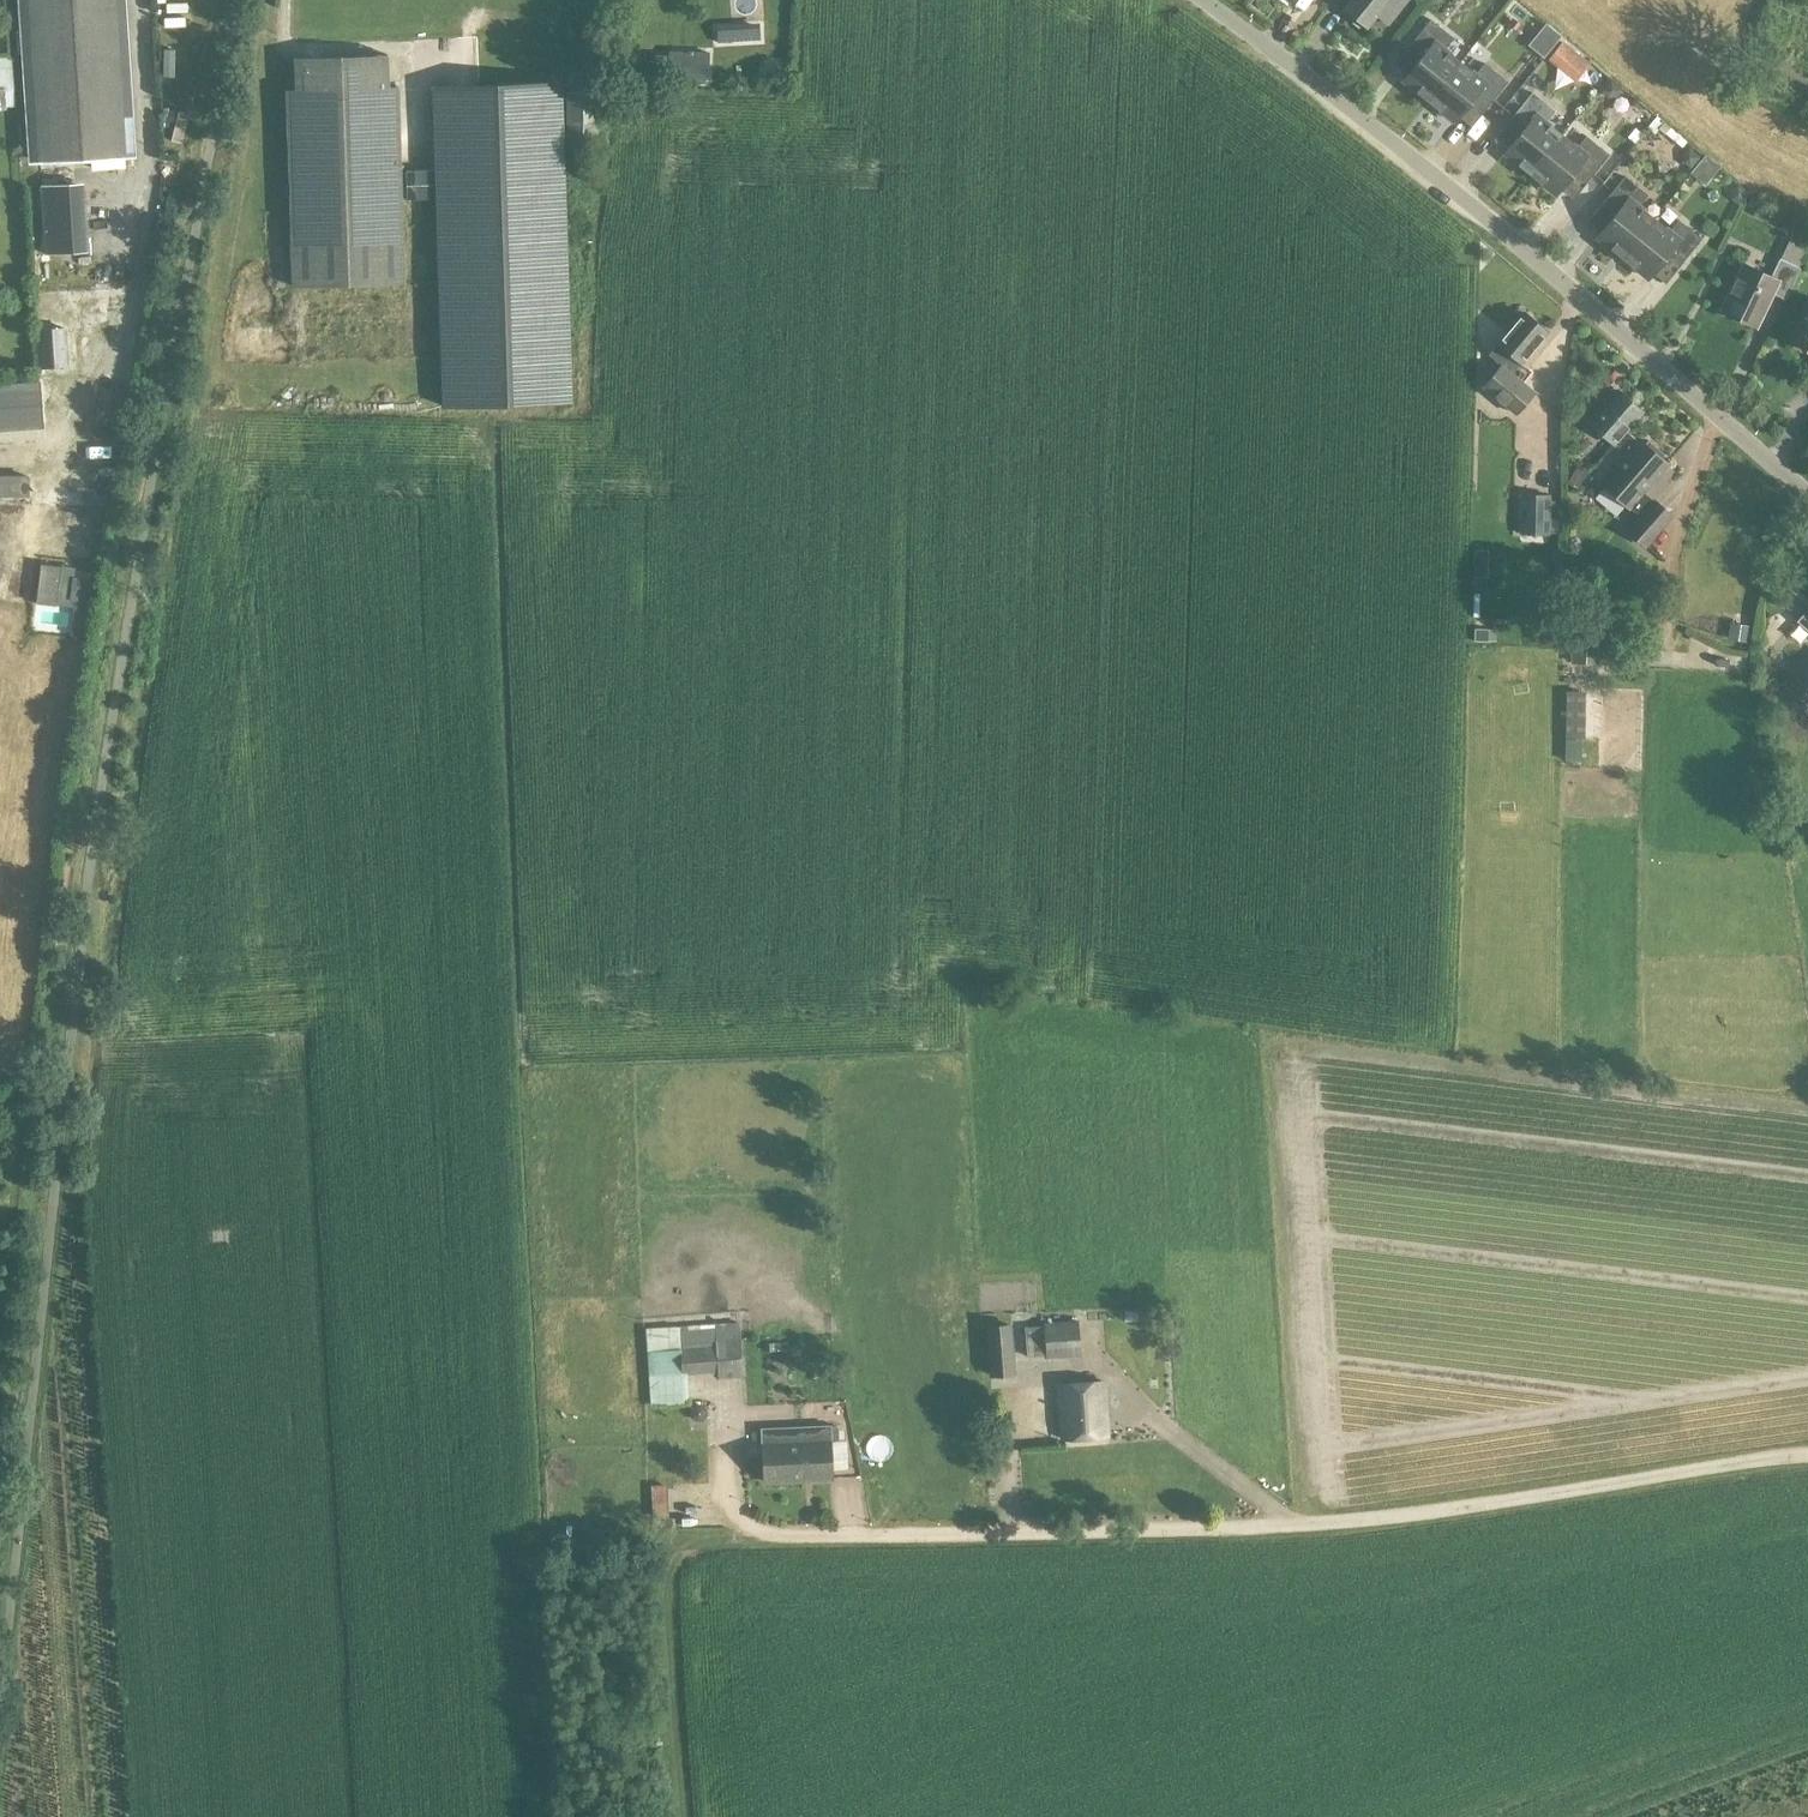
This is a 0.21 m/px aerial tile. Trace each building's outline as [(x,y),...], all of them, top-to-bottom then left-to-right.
[(40,163),(126,157),(115,0),(29,0),(40,163)] [(1344,8),(1366,26),(1376,14),(1388,23),(1406,0),(1350,0),(1344,8)] [(1429,101),(1460,62),(1445,50),(1454,38),(1431,20),(1408,48),(1421,58),(1403,81),(1429,101)] [(1584,71),(1600,50),(1569,27),(1554,48),(1584,71)] [(669,77),(708,78),(708,54),(670,53),(669,77)] [(404,281),(398,86),(389,86),(388,54),(296,57),(297,89),(288,89),(294,285),(404,281)] [(0,60),(0,83),(11,83),(10,59),(0,60)] [(1460,62),(1429,101),(1454,122),(1472,99),(1485,110),(1508,82),(1485,63),(1476,75),(1460,62)] [(561,82),(433,86),(444,408),(572,403),(561,82)] [(568,92),(568,151),(600,151),(600,92),(568,92)] [(1530,174),(1562,135),(1546,122),(1555,111),(1532,93),(1510,121),(1523,131),(1505,153),(1530,174)] [(1562,135),(1530,174),(1556,194),(1574,172),(1587,183),(1609,155),(1587,136),(1578,148),(1562,135)] [(1706,155),(1691,173),(1705,186),(1720,167),(1706,155)] [(1623,258),(1654,219),(1639,206),(1648,195),(1625,177),(1602,205),(1615,215),(1597,237),(1623,258)] [(89,252),(84,183),(40,186),(45,254),(89,252)] [(1759,203),(1751,199),(1748,205),(1756,209),(1759,203)] [(1654,219),(1623,258),(1648,278),(1666,256),(1679,267),(1702,239),(1679,220),(1670,231),(1654,219)] [(1770,293),(1786,300),(1807,251),(1807,250),(1789,242),(1781,259),(1780,259),(1772,278),(1741,264),(1720,309),(1755,325),(1770,293)] [(39,283),(55,281),(53,266),(37,269),(39,283)] [(1788,340),(1807,349),(1807,299),(1788,340)] [(1521,363),(1547,332),(1523,312),(1497,343),(1498,344),(1489,354),(1501,364),(1482,387),(1516,416),(1536,392),(1512,372),(1520,362),(1521,363)] [(67,367),(64,328),(38,330),(40,369),(67,367)] [(43,425),(40,379),(0,382),(0,428),(43,425)] [(1615,443),(1627,430),(1642,412),(1616,390),(1588,422),(1613,445),(1615,443)] [(1637,439),(1627,430),(1615,443),(1626,452),(1600,482),(1640,516),(1653,501),(1643,491),(1667,463),(1661,457),(1664,453),(1648,439),(1645,443),(1638,438),(1637,439)] [(1577,488),(1589,472),(1579,465),(1568,481),(1577,488)] [(27,497),(27,476),(0,476),(0,497),(27,497)] [(1520,494),(1519,534),(1550,536),(1550,532),(1562,533),(1564,501),(1551,501),(1551,495),(1520,494)] [(1640,516),(1628,530),(1645,544),(1672,514),(1655,499),(1653,501),(1640,516)] [(1798,625),(1807,633),(1807,612),(1798,625)] [(1573,622),(1573,660),(1599,660),(1600,622),(1573,622)] [(1745,642),(1747,626),(1732,625),(1731,641),(1745,642)] [(1581,692),(1566,692),(1566,737),(1581,737),(1581,692)] [(1044,1325),(1025,1327),(1028,1357),(1047,1355),(1047,1359),(1081,1356),(1079,1321),(1044,1323),(1044,1325)] [(1016,1374),(1012,1323),(986,1325),(990,1377),(1016,1374)] [(716,1329),(648,1334),(652,1405),(690,1402),(688,1375),(718,1373),(719,1380),(744,1378),(739,1326),(716,1328),(716,1329)] [(1059,1384),(1063,1439),(1108,1436),(1104,1382),(1059,1384)] [(761,1444),(763,1444),(765,1479),(831,1476),(830,1442),(840,1442),(839,1427),(831,1427),(831,1425),(760,1428),(761,1444)] [(674,1499),(675,1475),(662,1475),(662,1499),(674,1499)]
